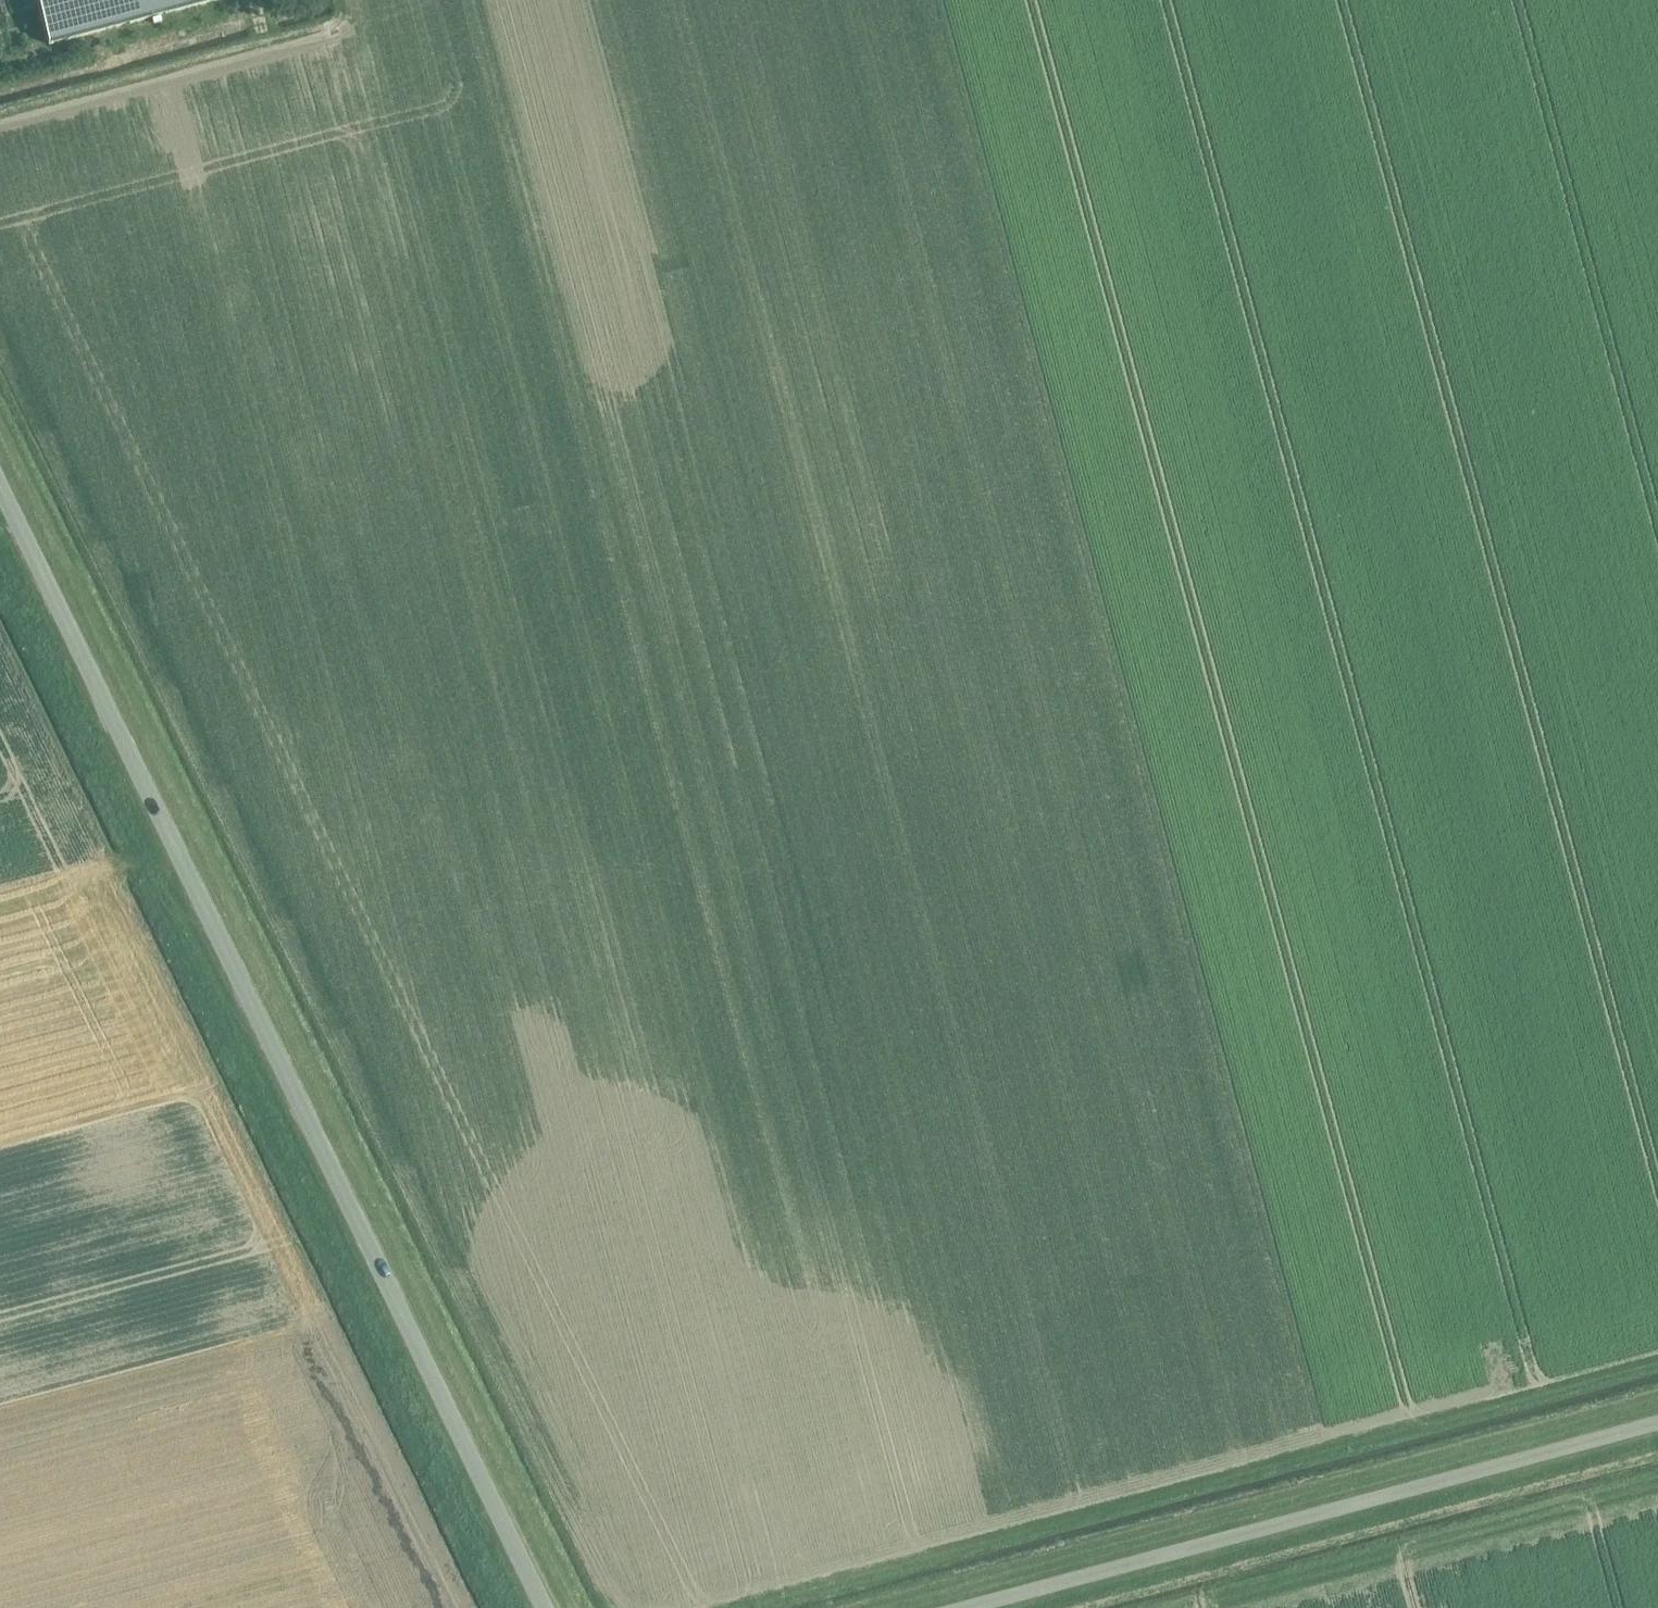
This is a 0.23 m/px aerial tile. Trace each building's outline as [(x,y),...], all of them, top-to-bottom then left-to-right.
[(108,29),(218,0),(37,0),(49,45),(108,29)]
